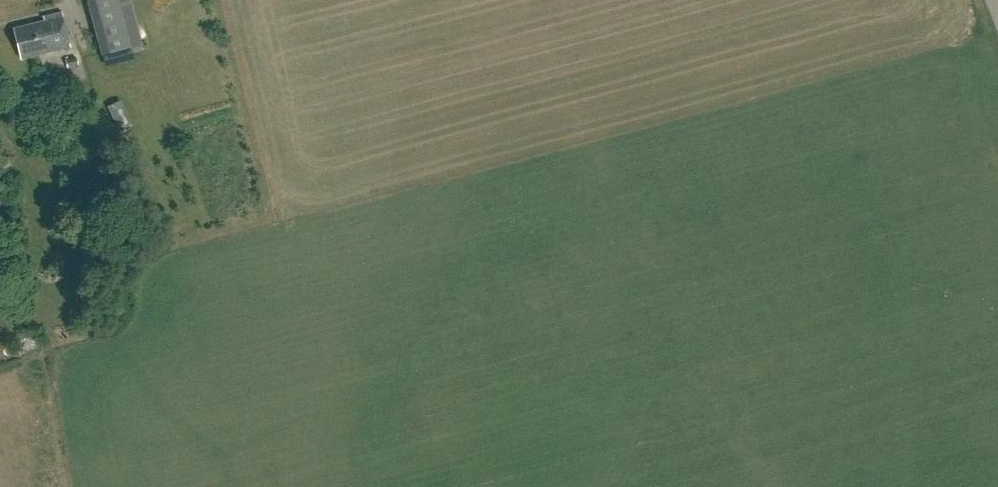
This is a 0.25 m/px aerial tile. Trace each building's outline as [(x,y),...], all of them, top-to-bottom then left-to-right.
[(120,0),(90,0),(88,1),(103,54),(133,46),(120,0)] [(66,46),(58,16),(57,11),(38,15),(40,21),(14,27),(21,57),(66,46)] [(68,67),(78,64),(76,57),(66,59),(68,67)]
